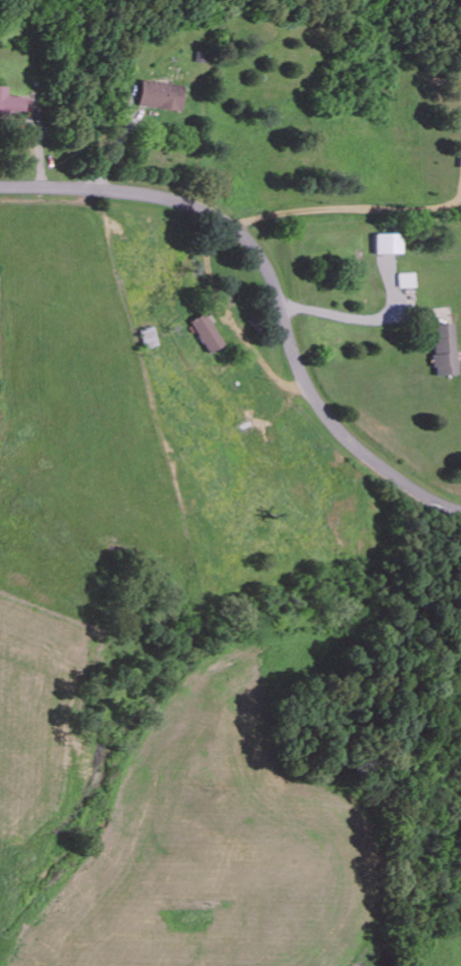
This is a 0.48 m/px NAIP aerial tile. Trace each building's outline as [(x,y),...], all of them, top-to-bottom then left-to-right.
[(180,111),(184,86),(142,79),(138,105),(180,111)] [(26,117),(27,96),(6,95),(7,86),(0,86),(0,116),(26,117)] [(375,254),(402,254),(402,233),(375,234),(375,254)] [(209,353),(224,344),(205,313),(190,322),(209,353)] [(456,375),(454,324),(432,325),(434,376),(456,375)]
